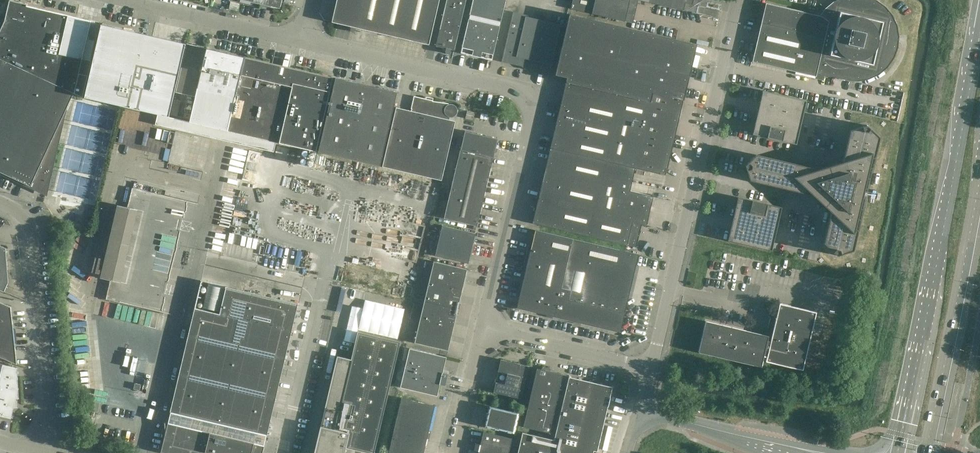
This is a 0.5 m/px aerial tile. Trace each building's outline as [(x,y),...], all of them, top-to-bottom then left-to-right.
[(0,31),(0,58),(74,93),(83,97),(91,61),(82,59),(91,21),(27,6),(27,4),(10,0),(5,20),(0,31)] [(282,0),(243,0),(280,9),(282,0)] [(333,21),(333,22),(337,23),(337,24),(338,24),(338,23),(350,26),(350,27),(351,27),(350,29),(350,30),(351,31),(353,32),(355,31),(355,30),(356,28),(366,30),(367,29),(378,32),(378,33),(380,33),(380,34),(380,33),(395,37),(410,40),(425,43),(425,44),(429,44),(439,0),(338,0),(337,5),(336,5),(336,6),(333,21)] [(466,0),(447,0),(436,46),(446,48),(445,51),(446,53),(447,54),(448,54),(449,54),(450,53),(451,50),(454,50),(466,0)] [(470,15),(478,17),(477,20),(469,18),(461,52),(473,55),(474,50),(482,52),(480,56),(492,59),(506,0),(473,0),(470,15)] [(571,8),(585,12),(585,11),(592,13),(625,21),(625,20),(624,20),(626,13),(627,13),(628,9),(627,9),(629,3),(630,0),(573,0),(571,8)] [(694,13),(696,5),(705,8),(707,0),(640,0),(694,13)] [(822,14),(821,16),(770,4),(767,10),(765,9),(753,57),(752,62),(816,76),(817,73),(819,74),(819,76),(825,75),(825,76),(826,74),(846,79),(857,80),(868,78),(875,75),(878,74),(887,67),(893,58),(897,48),(898,37),(896,26),(892,16),(885,7),(876,1),(873,0),(839,0),(834,2),(834,3),(837,7),(831,10),(831,9),(830,9),(831,11),(829,12),(820,3),(820,4),(825,9),(822,14)] [(686,90),(687,86),(686,86),(688,78),(689,78),(695,52),(694,52),(696,45),(697,44),(570,14),(562,47),(563,48),(563,47),(571,49),(571,50),(574,50),(573,51),(574,51),(572,59),(571,62),(570,68),(569,68),(569,69),(564,92),(562,100),(562,101),(562,102),(560,109),(555,130),(554,137),(553,137),(551,147),(635,168),(666,175),(684,99),(683,99),(686,90)] [(560,24),(556,23),(535,19),(529,18),(529,17),(525,16),(524,23),(511,20),(502,61),(549,72),(548,77),(549,77),(562,20),(561,20),(560,24)] [(114,27),(101,24),(93,61),(85,97),(169,116),(186,44),(186,43),(185,43),(145,34),(141,33),(122,29),(114,27)] [(207,48),(205,48),(196,45),(196,46),(188,44),(187,43),(176,92),(177,92),(185,94),(195,96),(206,50),(207,48)] [(230,131),(247,60),(244,59),(244,57),(226,52),(226,53),(217,51),(217,50),(209,48),(209,51),(206,50),(195,96),(189,122),(227,131),(230,131)] [(247,60),(230,131),(316,151),(333,77),(247,57),(247,60)] [(74,93),(0,58),(0,172),(8,176),(31,186),(32,183),(47,187),(64,113),(74,93)] [(380,166),(397,92),(335,78),(318,151),(380,166)] [(796,144),(803,112),(806,101),(763,91),(753,134),(796,144)] [(382,167),(442,180),(455,121),(449,119),(450,117),(451,117),(452,117),(453,117),(454,117),(455,116),(456,115),(457,114),(457,113),(457,112),(458,112),(458,111),(458,110),(457,109),(457,108),(457,107),(456,106),(455,105),(454,105),(453,104),(452,104),(451,104),(450,104),(449,104),(449,103),(433,101),(433,100),(414,96),(411,109),(412,109),(411,111),(405,109),(405,110),(397,108),(398,108),(396,107),(382,167)] [(474,112),(472,112),(468,111),(466,118),(472,120),(474,112)] [(750,180),(813,195),(831,212),(824,243),(836,255),(853,250),(860,219),(857,216),(859,209),(863,208),(879,137),(867,125),(850,130),(843,162),(819,169),(756,155),(745,165),(747,170),(750,180)] [(444,218),(477,226),(480,215),(479,215),(481,207),(482,207),(484,196),(484,195),(486,188),(489,176),(491,168),(494,156),(497,152),(498,148),(496,148),(497,142),(498,138),(492,137),(486,135),(485,136),(477,134),(477,133),(471,132),(465,131),(464,134),(463,140),(461,146),(444,218)] [(635,168),(551,147),(536,209),(537,209),(535,217),(534,217),(533,223),(608,241),(608,240),(614,242),(636,247),(637,245),(636,245),(638,240),(638,238),(639,234),(640,232),(641,227),(642,224),(646,225),(653,196),(630,191),(630,190),(630,189),(631,184),(632,184),(632,181),(633,176),(634,176),(634,174),(635,168)] [(118,203),(103,276),(123,280),(138,207),(143,182),(136,181),(134,187),(129,186),(126,205),(118,203)] [(781,207),(738,197),(728,240),(771,250),(781,207)] [(476,233),(475,233),(442,225),(435,255),(468,263),(469,260),(471,260),(472,254),(471,254),(471,253),(473,254),(475,244),(473,243),(475,243),(476,237),(475,237),(476,233)] [(639,254),(597,245),(535,230),(544,233),(544,234),(545,234),(543,241),(542,241),(542,242),(543,242),(541,249),(540,249),(540,251),(531,249),(517,308),(620,332),(621,330),(630,332),(636,306),(627,303),(639,254)] [(0,245),(0,290),(4,291),(9,282),(6,247),(0,245)] [(99,273),(103,257),(98,256),(94,272),(99,273)] [(456,316),(459,302),(460,295),(461,295),(464,283),(463,283),(465,276),(467,269),(434,261),(421,315),(415,342),(448,350),(450,342),(449,342),(451,335),(454,323),(455,316),(456,316)] [(219,314),(195,308),(161,452),(164,452),(263,452),(298,303),(225,286),(219,314)] [(17,364),(15,346),(13,324),(13,325),(11,307),(0,302),(0,357),(17,364)] [(761,367),(764,356),(767,357),(766,361),(803,370),(816,312),(779,303),(775,323),(776,323),(775,328),(774,327),(770,344),(767,343),(769,336),(759,334),(750,332),(706,321),(699,352),(761,367)] [(400,341),(358,331),(351,359),(337,356),(314,452),(345,452),(346,447),(369,452),(374,452),(400,341)] [(400,387),(437,396),(440,384),(445,385),(448,373),(443,372),(446,357),(409,348),(400,387)] [(521,399),(529,366),(501,359),(498,371),(498,372),(498,373),(499,374),(497,380),(496,380),(494,392),(521,399)] [(11,418),(16,399),(19,399),(17,367),(0,363),(0,416),(11,418)] [(549,432),(563,374),(556,373),(550,372),(550,371),(537,368),(524,426),(549,432)] [(602,428),(612,389),(612,387),(569,377),(568,381),(554,439),(523,432),(518,452),(593,452),(596,441),(602,431),(602,428)] [(388,452),(423,452),(424,447),(425,447),(435,405),(402,397),(388,452)] [(490,406),(488,414),(485,426),(514,432),(518,413),(490,406)] [(484,431),(481,444),(476,443),(474,450),(479,451),(479,452),(509,452),(512,438),(484,431)]
